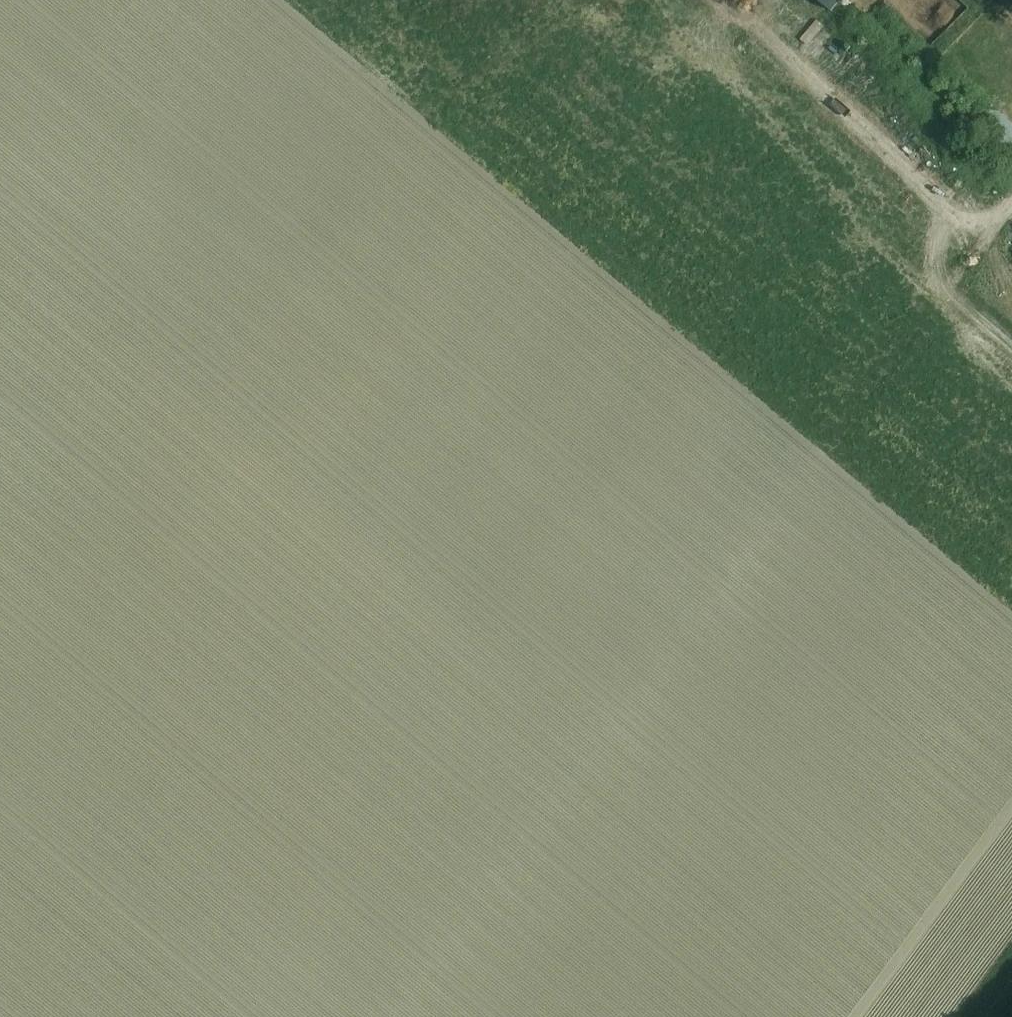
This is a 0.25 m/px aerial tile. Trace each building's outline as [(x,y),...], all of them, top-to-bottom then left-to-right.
[(831,13),(842,0),(816,0),(831,13)] [(1000,97),(1011,109),(1011,85),(1000,97)] [(976,122),(1011,157),(1011,127),(990,107),(976,122)]
